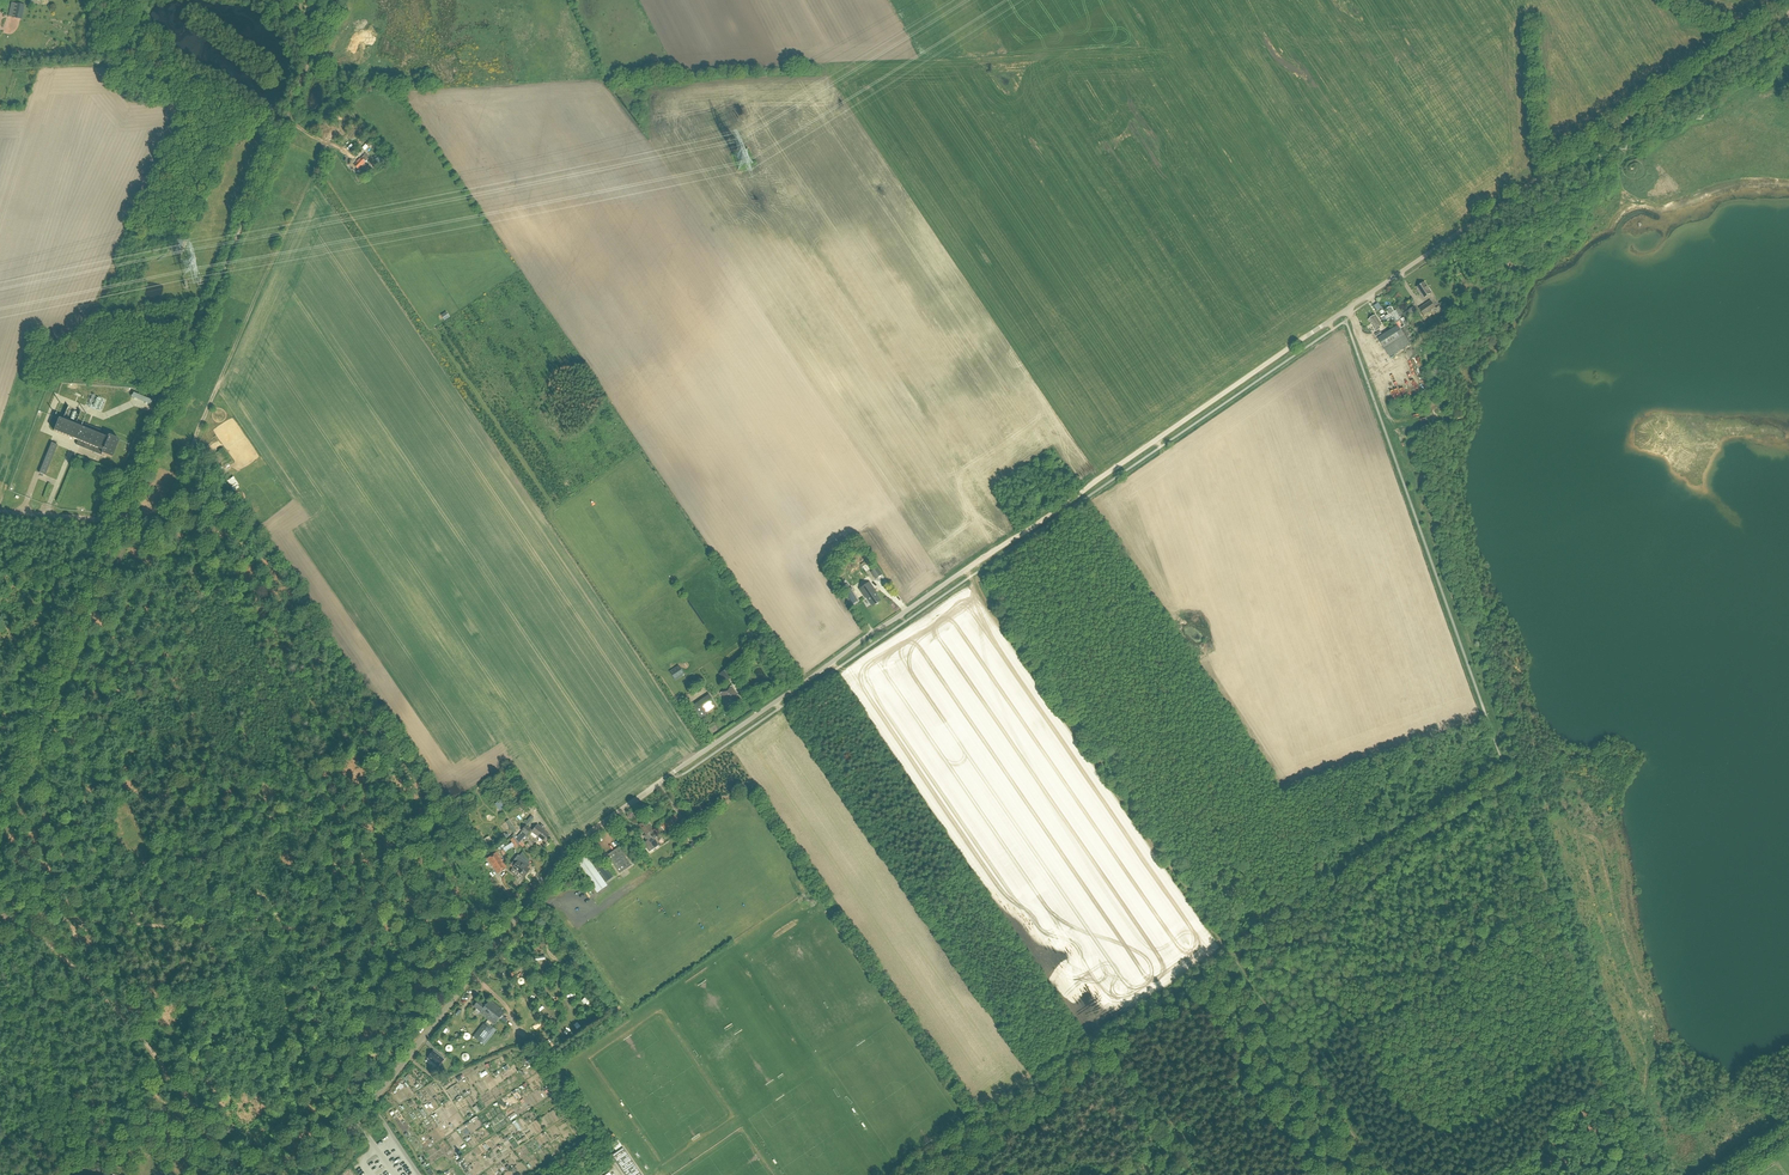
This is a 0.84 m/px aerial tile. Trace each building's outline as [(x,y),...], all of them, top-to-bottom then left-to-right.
[(22,20),(25,5),(15,3),(12,18),(22,20)] [(365,162),(370,158),(366,154),(362,159),(361,158),(354,165),(359,170),(366,163),(365,162)] [(177,252),(179,246),(174,244),(171,249),(177,252)] [(1424,298),(1431,293),(1424,283),(1417,287),(1424,298)] [(1424,316),(1436,308),(1431,301),(1419,309),(1424,316)] [(1415,311),(1413,306),(1405,309),(1407,314),(1415,311)] [(1387,311),(1389,315),(1381,319),(1383,321),(1384,323),(1391,319),(1392,320),(1393,319),(1395,323),(1399,321),(1401,320),(1399,317),(1395,311),(1394,312),(1392,308),(1390,308),(1387,309),(1387,311)] [(1449,322),(1453,321),(1452,319),(1458,317),(1457,314),(1454,315),(1447,317),(1449,322)] [(1375,317),(1374,316),(1369,319),(1372,324),(1371,324),(1376,332),(1380,329),(1379,327),(1382,325),(1376,316),(1375,317)] [(1399,329),(1397,326),(1396,327),(1378,339),(1384,349),(1404,336),(1403,335),(1410,331),(1405,321),(1402,322),(1404,326),(1401,328),(1399,329)] [(1408,334),(1404,336),(1409,344),(1413,342),(1408,334)] [(133,393),(132,397),(151,405),(153,401),(133,393)] [(83,429),(59,419),(54,431),(78,441),(76,445),(101,455),(101,453),(112,457),(119,440),(108,436),(109,434),(85,424),(83,429)] [(45,476),(57,445),(51,443),(39,473),(45,476)] [(233,471),(229,465),(228,463),(231,462),(228,458),(222,449),(214,455),(220,464),(222,467),(228,474),(233,471)] [(233,490),(238,487),(230,475),(225,478),(233,490)] [(877,567),(874,563),(869,567),(872,571),(871,572),(876,579),(882,574),(877,567)] [(881,601),(877,595),(878,594),(870,582),(859,590),(865,598),(866,598),(872,607),(881,601)] [(842,590),(853,605),(859,600),(849,585),(842,590)] [(676,681),(685,674),(679,665),(670,672),(676,681)] [(728,669),(722,673),(723,672),(728,680),(727,680),(727,681),(733,677),(728,669)] [(731,686),(720,694),(728,705),(729,704),(732,708),(742,702),(731,686)] [(701,717),(718,705),(709,693),(693,704),(701,717)] [(500,798),(494,801),(497,808),(503,805),(500,798)] [(511,811),(506,813),(511,824),(516,822),(511,811)] [(664,831),(674,824),(670,818),(660,824),(664,831)] [(650,839),(644,843),(650,852),(659,845),(655,839),(657,837),(660,834),(657,829),(653,831),(646,820),(639,825),(646,835),(647,835),(650,839)] [(531,832),(532,833),(531,835),(535,838),(537,836),(544,842),(549,835),(545,832),(546,831),(537,824),(533,830),(532,831),(531,832)] [(532,831),(533,830),(526,825),(521,831),(522,832),(527,835),(527,836),(531,831),(532,831)] [(521,842),(527,835),(522,832),(517,838),(521,842),(519,844),(522,847),(524,844),(521,842)] [(620,874),(631,866),(630,863),(619,847),(607,855),(618,871),(620,874)] [(498,874),(507,867),(497,852),(487,859),(498,874)] [(596,870),(587,857),(586,856),(577,863),(598,892),(608,885),(605,883),(613,877),(612,876),(604,864),(598,868),(596,870)] [(530,869),(519,860),(513,868),(511,871),(512,873),(515,876),(517,876),(519,873),(524,877),(530,869)] [(486,1005),(479,1000),(474,1006),(481,1012),(480,1013),(495,1025),(505,1012),(490,1000),(486,1005)] [(617,1014),(623,1011),(620,1006),(614,1010),(617,1014)] [(481,1029),(487,1035),(491,1030),(484,1025),(481,1029)] [(427,1058),(439,1067),(445,1059),(433,1051),(427,1058)] [(506,1115),(508,1118),(515,1114),(513,1110),(506,1115)] [(509,1122),(515,1129),(520,1126),(514,1118),(509,1122)] [(610,1142),(614,1148),(620,1144),(616,1138),(610,1142)] [(623,1148),(611,1156),(625,1174),(642,1174),(623,1148)]
